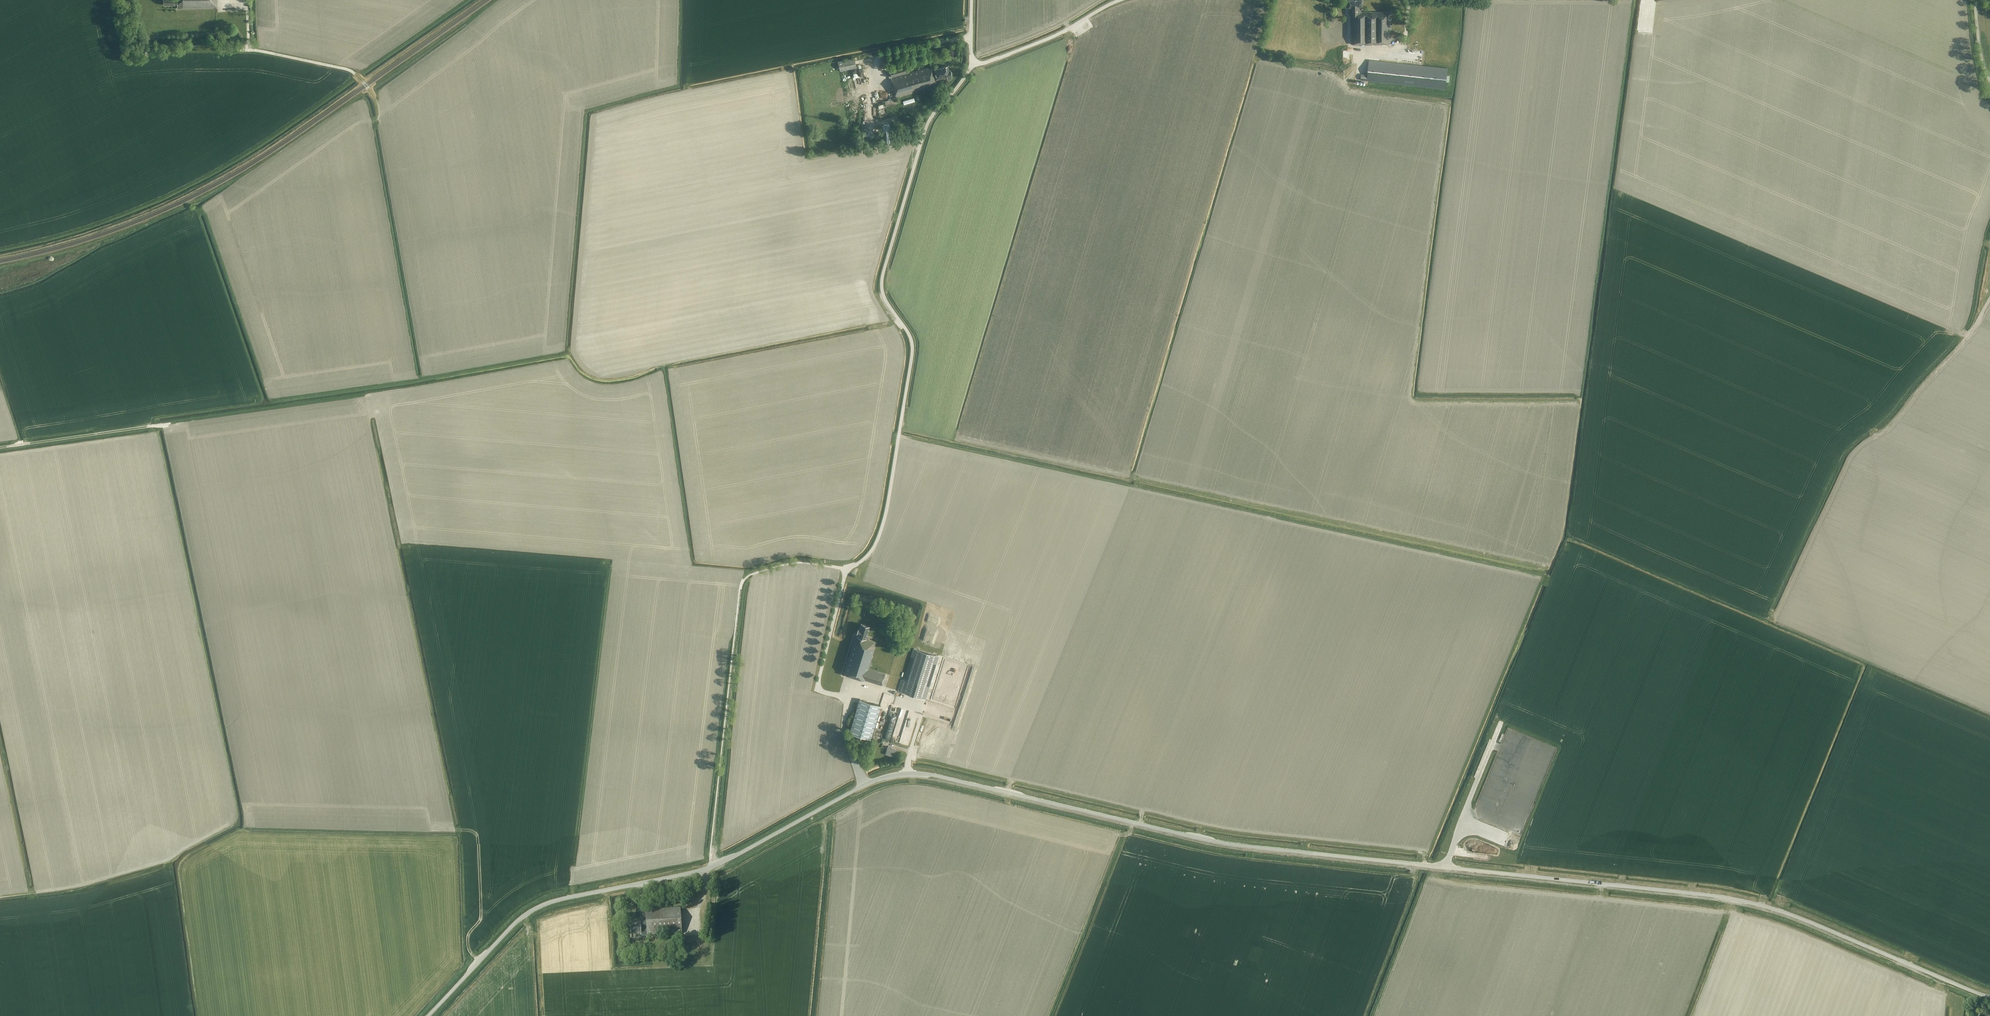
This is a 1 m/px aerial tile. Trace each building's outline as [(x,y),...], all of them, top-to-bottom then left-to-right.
[(217,0),(163,0),(163,5),(177,5),(177,8),(217,7),(217,0)] [(1363,0),(1349,0),(1349,2),(1345,2),(1345,7),(1350,7),(1350,15),(1351,15),(1351,44),(1391,44),(1391,12),(1372,12),(1372,26),(1371,26),(1371,12),(1361,12),(1361,7),(1363,7),(1363,0)] [(838,61),(840,71),(856,67),(854,58),(838,61)] [(1446,82),(1449,82),(1450,75),(1447,75),(1447,68),(1369,60),(1367,74),(1361,74),(1360,80),(1445,89),(1446,82)] [(943,67),(939,68),(934,70),(934,72),(933,72),(931,66),(909,72),(907,64),(888,69),(896,97),(937,85),(934,78),(936,77),(936,76),(937,76),(937,78),(947,76),(948,78),(951,77),(950,75),(952,74),(952,73),(952,72),(952,71),(951,70),(950,69),(949,70),(948,65),(943,66),(943,67)] [(898,103),(896,98),(885,101),(886,106),(898,103)] [(866,680),(882,685),(886,674),(869,669),(877,642),(866,638),(870,626),(861,624),(860,629),(858,628),(857,632),(858,633),(858,635),(856,635),(844,674),(865,680),(866,680)] [(939,656),(913,648),(903,680),(901,679),(898,690),(925,699),(939,656)] [(954,707),(967,665),(942,657),(931,692),(928,691),(926,697),(929,698),(928,700),(954,707)] [(881,705),(860,699),(849,732),(870,738),(881,705)] [(888,747),(885,755),(896,758),(898,751),(888,747)] [(647,922),(645,922),(641,922),(641,927),(632,928),(632,935),(641,934),(642,936),(682,934),(681,908),(646,910),(647,922)]
